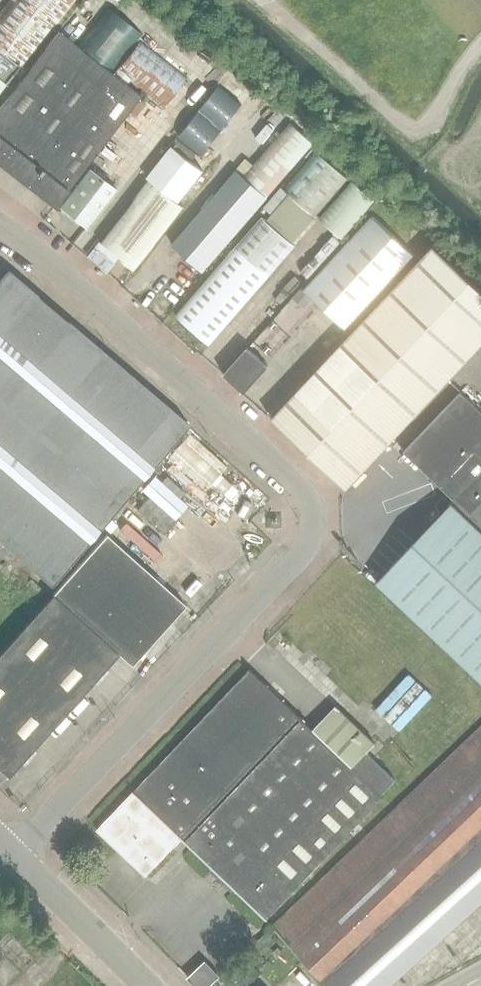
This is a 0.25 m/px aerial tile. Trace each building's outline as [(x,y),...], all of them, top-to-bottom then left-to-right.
[(74,0),(8,0),(0,10),(0,95),(74,0)] [(112,75),(142,36),(107,9),(77,48),(112,75)] [(52,207),(138,95),(57,32),(0,105),(0,166),(52,207)] [(185,78),(138,42),(114,73),(161,109),(185,78)] [(216,85),(197,111),(222,130),(242,105),(216,85)] [(197,111),(177,136),(202,155),(222,130),(197,111)] [(277,117),(238,163),(269,190),(309,144),(277,117)] [(323,153),(267,215),(295,240),(351,178),(323,153)] [(88,168),(58,207),(85,228),(115,189),(88,168)] [(202,272),(267,198),(235,170),(171,245),(202,272)] [(352,177),(320,214),(343,235),(376,198),(352,177)] [(183,206),(149,180),(100,244),(134,270),(183,206)] [(175,313),(209,343),(298,243),(264,213),(175,313)] [(372,217),(303,291),(344,329),(413,256),(372,217)] [(270,419),(345,489),(480,344),(480,292),(432,246),(270,419)] [(68,322),(39,297),(8,270),(0,280),(0,542),(50,587),(188,426),(68,322)] [(246,348),(223,374),(244,393),(267,367),(246,348)] [(459,394),(405,451),(455,498),(480,471),(480,415),(459,394)] [(480,681),(480,471),(455,498),(455,499),(376,582),(480,681)] [(137,511),(164,535),(175,522),(148,498),(137,511)] [(8,776),(117,654),(131,666),(185,605),(105,535),(52,596),(0,654),(0,768),(8,776)] [(383,797),(352,767),(250,669),(98,830),(146,876),(181,839),(265,919),(383,797)] [(187,977),(195,985),(207,985),(217,976),(203,962),(187,977)] [(254,966),(245,974),(252,981),(260,973),(254,966)]
